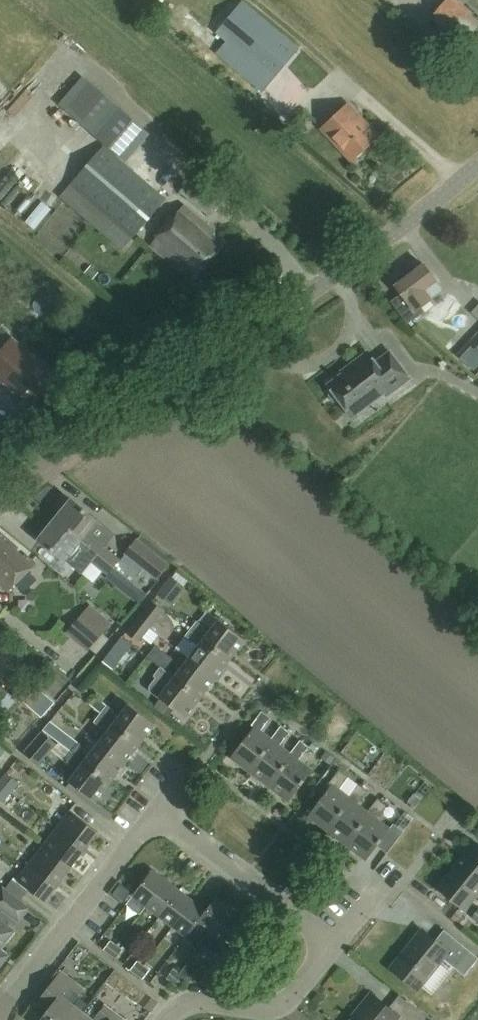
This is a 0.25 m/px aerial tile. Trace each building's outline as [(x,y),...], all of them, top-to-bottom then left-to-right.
[(456,0),(446,0),(431,17),(461,43),(477,24),(477,22),(470,15),(471,13),(456,0)] [(302,51),(243,2),(216,34),(201,21),(191,32),(261,94),(262,93),(290,119),(329,75),(302,51)] [(149,135),(84,78),(61,105),(126,161),(149,135)] [(377,138),(346,104),(321,127),(353,161),(377,138)] [(165,200),(105,147),(71,184),(131,238),(165,200)] [(174,191),(183,174),(175,170),(166,186),(174,191)] [(30,220),(58,246),(78,225),(51,199),(30,220)] [(214,231),(182,205),(148,245),(190,281),(222,243),(211,234),(214,231)] [(435,281),(423,264),(395,285),(401,293),(390,301),(407,324),(423,311),(420,307),(430,299),(423,289),(435,281)] [(477,351),(477,333),(469,343),(477,351)] [(10,337),(0,348),(0,383),(0,384),(4,380),(32,404),(56,375),(10,337)] [(409,378),(389,351),(374,362),(366,352),(349,365),(350,367),(328,384),(332,390),(330,391),(329,394),(334,400),(337,401),(339,399),(347,411),(380,386),(386,395),(409,378)] [(71,500),(55,519),(113,567),(119,559),(100,544),(109,532),(96,521),(97,520),(71,500)] [(55,519),(39,540),(64,560),(74,548),(107,574),(113,567),(55,519)] [(0,533),(0,583),(8,589),(35,562),(0,533)] [(170,564),(138,538),(125,554),(157,580),(170,564)] [(184,593),(171,584),(162,597),(175,607),(184,593)] [(113,623),(92,605),(67,633),(88,651),(91,647),(98,653),(110,639),(104,634),(113,623)] [(149,606),(140,618),(150,625),(160,613),(149,606)] [(192,630),(231,660),(245,641),(218,620),(208,633),(202,629),(203,627),(197,622),(192,630)] [(140,636),(147,647),(163,636),(155,625),(140,636)] [(216,679),(231,660),(192,630),(185,638),(192,643),(193,642),(198,646),(189,658),(216,679)] [(113,657),(126,667),(140,647),(127,638),(113,657)] [(201,698),(216,679),(189,658),(179,671),(173,667),(177,662),(157,646),(148,657),(162,668),(201,698)] [(186,718),(201,698),(162,668),(156,676),(157,677),(150,686),(152,690),(160,696),(153,706),(167,716),(173,708),(186,718)] [(1,685),(0,686),(0,730),(28,696),(18,688),(12,695),(1,685)] [(52,704),(39,691),(27,704),(41,716),(52,704)] [(100,712),(99,713),(139,743),(154,724),(127,704),(117,717),(111,712),(113,710),(98,699),(92,706),(100,712)] [(275,741),(271,739),(261,731),(271,718),(263,712),(253,725),(255,727),(231,758),(251,773),(275,741)] [(125,762),(139,743),(99,713),(93,721),(101,726),(102,725),(108,729),(98,742),(125,762)] [(275,741),(251,773),(270,787),(294,756),(291,754),(280,745),(290,733),(281,726),(271,739),(275,741)] [(57,744),(44,732),(25,754),(39,765),(57,744)] [(70,751),(110,782),(125,762),(98,742),(88,755),(82,751),(84,749),(73,740),(68,746),(72,749),(70,751)] [(294,756),(270,787),(289,802),(313,771),(299,761),(310,747),(301,741),(291,754),(294,756)] [(110,782),(70,751),(63,759),(71,765),(73,763),(79,768),(68,781),(95,802),(110,782)] [(309,816),(329,831),(352,799),(350,797),(340,790),(349,777),(340,770),(329,785),(331,786),(309,816)] [(8,773),(0,782),(0,800),(4,803),(21,784),(8,773)] [(352,799),(329,831),(348,845),(372,814),(370,812),(360,804),(369,792),(360,784),(350,797),(352,799)] [(368,860),(379,844),(389,852),(404,832),(394,824),(391,828),(378,819),(388,805),(379,799),(370,812),(372,814),(348,845),(368,860)] [(58,829),(85,850),(98,833),(71,812),(58,829)] [(58,829),(45,847),(72,868),(85,850),(58,829)] [(462,857),(477,871),(477,845),(474,842),(462,857)] [(72,868),(45,847),(31,864),(58,885),(72,868)] [(449,873),(477,895),(477,894),(477,871),(462,857),(449,873)] [(58,885),(31,864),(18,882),(45,903),(58,885)] [(132,896),(146,907),(167,880),(153,869),(132,896)] [(464,911),(477,895),(449,873),(436,888),(464,911)] [(180,890),(167,880),(146,907),(160,917),(180,890)] [(19,923),(31,908),(5,887),(0,893),(0,908),(19,923)] [(194,900),(180,890),(160,917),(173,927),(194,900)] [(207,910),(197,924),(210,933),(229,907),(216,898),(207,910)] [(194,900),(173,927),(187,937),(197,924),(207,910),(194,900)] [(229,907),(210,933),(224,944),(243,918),(229,907)] [(0,920),(0,937),(8,926),(0,920)] [(446,929),(436,941),(423,930),(393,968),(419,989),(444,958),(464,975),(477,958),(477,955),(446,929)] [(105,949),(111,954),(118,945),(112,940),(105,949)] [(208,944),(196,958),(209,969),(221,955),(208,944)] [(124,950),(118,945),(111,954),(117,959),(124,950)] [(222,957),(234,961),(238,949),(226,945),(222,957)] [(139,960),(132,970),(138,974),(145,965),(139,960)] [(188,963),(181,973),(186,977),(183,980),(188,984),(198,971),(188,963)] [(145,965),(138,974),(144,979),(151,970),(145,965)] [(175,968),(167,978),(179,987),(183,980),(186,977),(181,973),(175,968)] [(84,1012),(72,1003),(83,989),(62,972),(38,1005),(49,1013),(44,1019),(78,1019),(84,1012)] [(372,994),(361,1007),(362,1008),(353,1019),(426,1019),(428,1018),(400,995),(389,1008),(372,994)] [(106,1006),(95,1019),(125,1019),(106,1006)] [(453,1018),(452,1006),(440,1007),(441,1019),(453,1018)]
